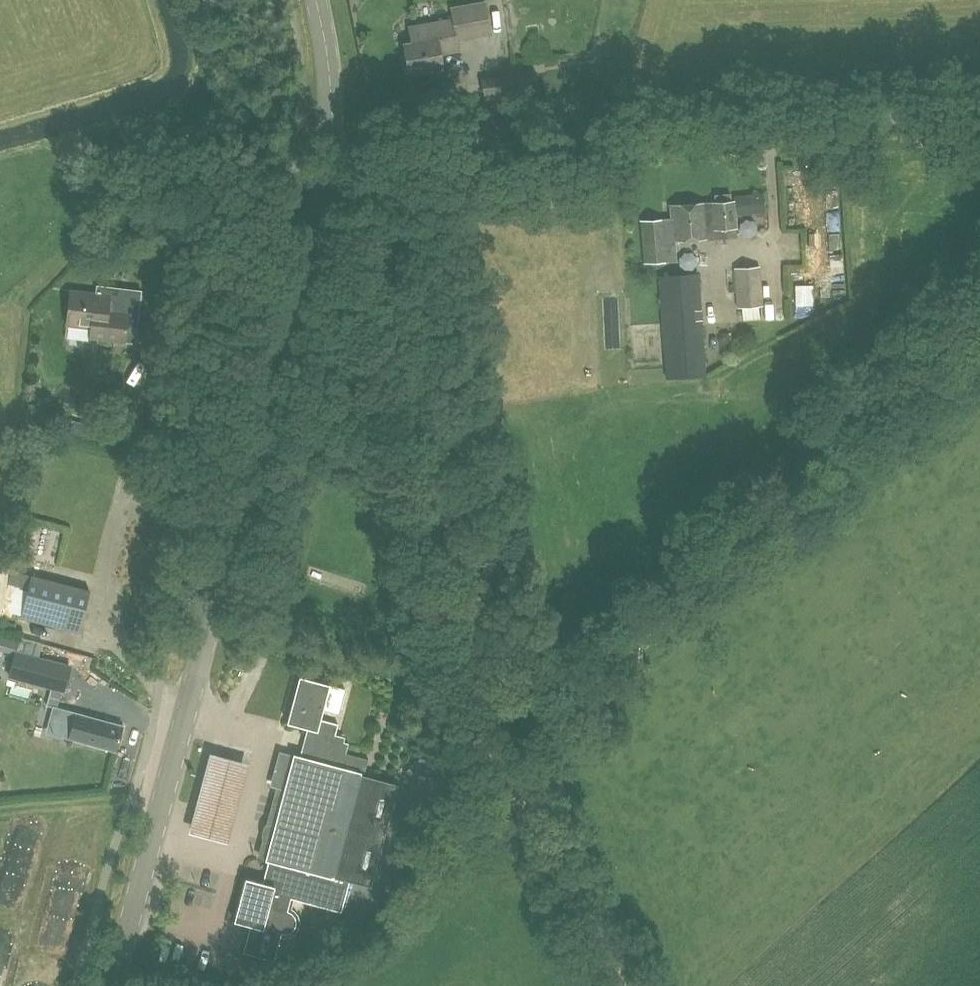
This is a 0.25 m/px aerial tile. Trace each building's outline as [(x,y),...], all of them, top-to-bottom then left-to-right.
[(453,19),(445,20),(450,52),(459,50),(458,40),(491,34),(486,2),(451,7),(453,19)] [(450,52),(445,20),(409,26),(412,42),(403,43),(408,73),(443,67),(441,53),(450,52)] [(540,97),(535,74),(485,82),(488,106),(540,97)] [(715,202),(697,203),(699,239),(709,238),(708,226),(714,226),(714,239),(737,237),(734,200),(731,201),(730,194),(715,195),(715,202)] [(699,239),(697,203),(670,205),(671,218),(641,220),(644,263),(674,261),(673,241),(699,239)] [(762,306),(759,266),(735,268),(738,308),(762,306)] [(706,376),(698,273),(659,276),(667,379),(706,376)] [(96,284),(95,294),(71,291),(67,325),(91,328),(90,337),(136,342),(142,289),(96,284)] [(807,315),(824,314),(823,294),(806,295),(807,315)] [(187,333),(164,331),(163,347),(185,349),(187,333)] [(156,352),(152,371),(162,373),(166,354),(156,352)] [(32,575),(21,618),(79,633),(90,590),(32,575)] [(52,693),(59,670),(5,655),(0,672),(0,678),(52,693)] [(308,758),(365,773),(373,740),(346,731),(345,737),(335,735),(339,724),(321,719),(330,685),(299,677),(287,723),(316,731),(308,758)] [(338,695),(331,721),(350,726),(357,700),(338,695)] [(54,711),(49,732),(65,737),(70,715),(54,711)] [(70,738),(117,750),(123,726),(76,714),(70,738)] [(225,838),(247,759),(207,748),(187,829),(225,838)] [(376,853),(395,782),(364,774),(365,773),(308,758),(280,750),(270,784),(284,788),(264,860),(269,862),(268,865),(332,882),(333,876),(367,885),(376,853)] [(293,913),(290,911),(288,910),(291,898),(325,907),(332,882),(268,865),(263,883),(245,878),(234,921),(251,925),(244,952),(275,960),(282,932),(285,933),(288,932),(291,931),(293,929),(295,927),(296,924),(296,921),(296,918),(295,915),(293,913)]
